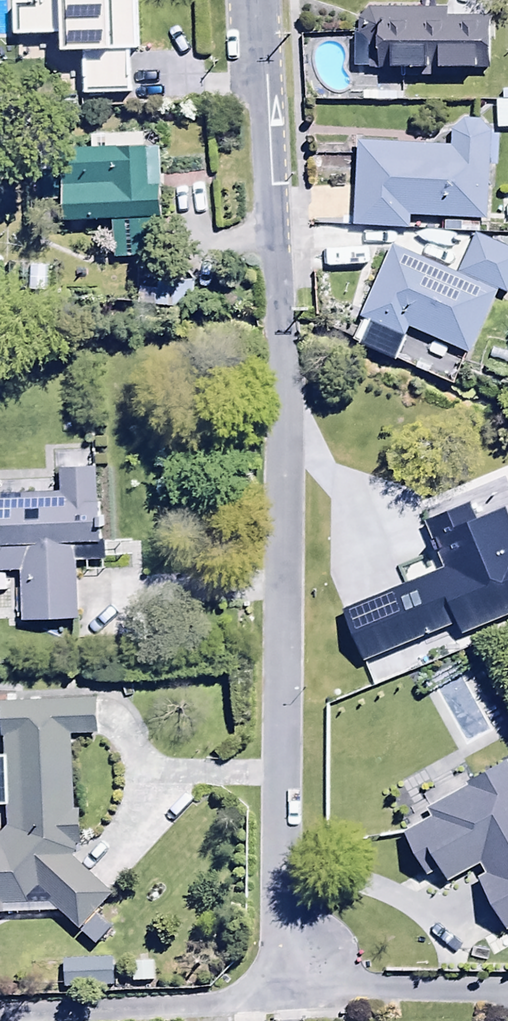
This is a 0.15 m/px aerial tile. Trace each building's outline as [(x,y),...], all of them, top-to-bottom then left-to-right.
[(30,5),(12,5),(14,43),(65,42),(65,64),(81,63),(82,102),(128,101),(127,59),(136,58),(135,0),(30,0),(30,5)] [(447,14),(359,14),(360,77),(492,76),(491,22),(447,22),(447,14)] [(356,146),(354,229),(411,233),(412,220),(487,225),(493,135),(482,124),(466,122),(450,135),(450,149),(356,146)] [(159,226),(158,153),(44,155),(46,209),(62,209),(62,231),(113,230),(113,259),(133,258),(132,226),(159,226)] [(354,343),(388,359),(396,341),(418,351),(423,340),(468,361),(498,295),(507,299),(507,298),(507,254),(477,240),(457,282),(392,252),(359,325),(361,326),(354,343)] [(146,277),(142,308),(191,314),(195,284),(146,277)] [(19,575),(21,628),(75,627),(74,564),(105,563),(103,474),(60,475),(60,498),(0,499),(0,576),(19,575)] [(371,621),(318,642),(341,701),(395,680),(371,621)] [(1,707),(2,761),(0,761),(0,809),(6,809),(7,831),(0,839),(0,919),(4,919),(3,908),(46,907),(94,951),(112,932),(96,917),(110,902),(70,864),(75,858),(75,851),(82,851),(79,815),(72,815),(70,739),(97,738),(96,700),(74,701),(74,705),(1,707)] [(404,835),(426,882),(438,876),(443,887),(484,868),(488,878),(479,882),(504,936),(507,934),(507,767),(467,786),(469,792),(426,812),(431,823),(404,835)] [(112,960),(62,963),(63,994),(114,991),(112,960)]
